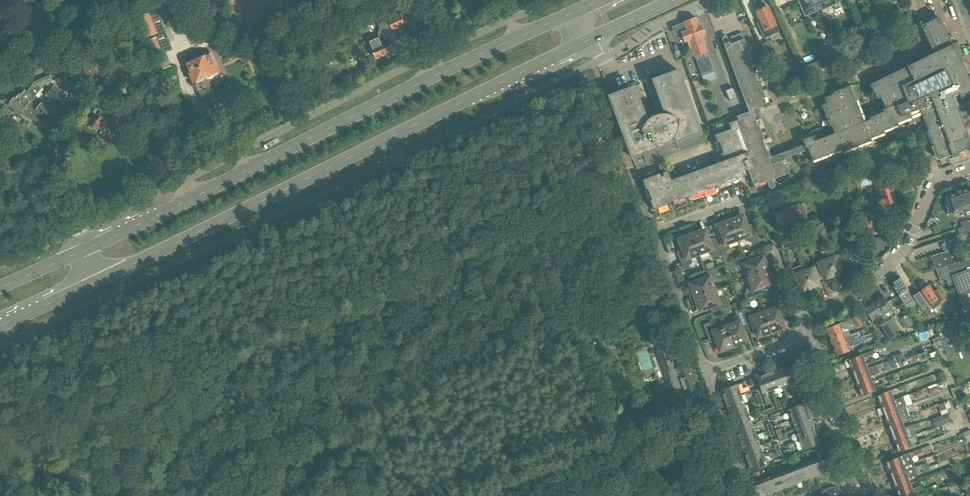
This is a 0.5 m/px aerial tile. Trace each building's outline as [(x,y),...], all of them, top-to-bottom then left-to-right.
[(799,3),(803,10),(806,16),(817,11),(820,19),(824,17),(821,9),(819,3),(818,3),(817,0),(798,0),(799,3)] [(818,3),(819,3),(821,9),(824,17),(828,15),(825,7),(832,4),(836,2),(837,3),(842,0),(846,9),(851,6),(848,0),(817,0),(818,3)] [(375,39),(367,42),(374,58),(393,50),(390,43),(397,40),(397,39),(395,35),(396,33),(394,29),(395,29),(404,25),(404,24),(413,20),(411,16),(409,11),(400,15),(400,14),(388,20),(382,7),(373,11),(380,29),(380,30),(379,31),(379,32),(378,34),(378,35),(378,36),(379,37),(375,39)] [(758,24),(760,30),(764,39),(779,32),(767,7),(757,12),(761,23),(758,24)] [(172,48),(157,10),(137,17),(145,37),(146,36),(154,55),(161,70),(171,66),(165,51),(172,48)] [(783,152),(785,158),(808,149),(809,151),(812,160),(814,159),(815,159),(815,160),(821,157),(825,156),(825,155),(827,154),(827,155),(828,155),(828,154),(829,153),(830,154),(831,154),(839,150),(840,149),(841,149),(842,152),(843,152),(843,151),(844,150),(845,151),(854,147),(854,146),(855,146),(856,146),(856,147),(857,146),(859,152),(873,146),(872,145),(871,141),(870,139),(870,138),(872,137),(872,138),(876,136),(882,134),(882,133),(883,132),(884,133),(885,133),(884,132),(883,130),(885,129),(885,130),(895,126),(895,125),(897,125),(897,126),(897,125),(898,125),(898,124),(897,122),(898,122),(899,121),(899,122),(902,121),(908,119),(909,123),(910,125),(915,123),(920,121),(919,118),(921,117),(922,116),(924,121),(933,145),(934,145),(935,149),(935,150),(937,156),(938,156),(942,165),(950,161),(949,158),(952,156),(953,157),(953,158),(956,156),(959,155),(958,154),(958,153),(969,147),(969,141),(957,108),(966,105),(967,104),(969,103),(969,102),(969,79),(960,58),(964,56),(959,45),(957,41),(957,42),(953,44),(939,16),(921,25),(922,29),(934,53),(932,54),(925,57),(870,84),(877,99),(879,98),(881,97),(883,102),(886,108),(885,109),(883,110),(883,111),(884,112),(876,115),(869,117),(869,118),(870,119),(864,122),(861,114),(860,114),(859,112),(860,112),(859,110),(856,103),(855,101),(856,101),(855,100),(854,100),(854,98),(855,98),(851,89),(850,89),(849,86),(833,92),(833,93),(834,94),(829,96),(825,98),(827,103),(826,103),(824,104),(825,106),(825,107),(824,107),(828,117),(829,116),(830,118),(829,118),(829,119),(830,119),(831,121),(830,121),(832,126),(824,129),(822,128),(820,128),(819,129),(817,129),(815,130),(813,131),(812,132),(811,132),(812,136),(809,137),(803,140),(805,145),(783,152)] [(700,26),(697,18),(685,22),(685,23),(676,26),(678,34),(682,33),(685,42),(688,41),(691,49),(692,48),(695,56),(701,73),(713,69),(707,52),(704,44),(705,44),(703,38),(706,37),(702,26),(700,26)] [(880,24),(879,24),(882,32),(884,36),(887,44),(888,43),(901,38),(896,26),(892,19),(888,20),(880,24)] [(915,46),(926,40),(921,29),(915,32),(917,36),(912,38),(915,46)] [(882,32),(867,38),(868,40),(872,50),(887,44),(884,36),(882,32)] [(660,174),(643,180),(654,210),(747,176),(745,171),(746,170),(748,170),(750,177),(753,185),(760,183),(760,184),(766,182),(767,182),(768,183),(769,186),(769,187),(770,187),(770,188),(771,188),(772,188),(773,188),(774,188),(774,187),(774,186),(775,186),(775,185),(775,184),(774,182),(773,180),(789,173),(787,166),(785,166),(784,164),(783,160),(782,161),(781,159),(785,158),(783,152),(771,157),(770,155),(769,151),(768,151),(767,151),(764,142),(763,140),(764,140),(765,140),(759,125),(759,126),(758,126),(756,120),(758,119),(758,120),(759,120),(759,119),(760,119),(762,118),(759,112),(758,112),(757,110),(757,109),(758,108),(758,107),(762,105),(770,103),(769,102),(769,103),(766,103),(766,101),(764,98),(766,98),(766,97),(764,93),(761,83),(759,84),(755,72),(757,72),(751,57),(750,58),(748,54),(746,47),(747,46),(742,33),(731,37),(731,39),(729,40),(728,38),(728,37),(727,37),(727,36),(726,36),(725,36),(724,36),(723,36),(723,37),(723,38),(722,38),(722,39),(722,40),(748,109),(749,112),(739,116),(737,116),(738,120),(729,123),(731,127),(731,129),(715,135),(716,136),(716,137),(722,153),(721,154),(720,154),(721,155),(722,155),(722,154),(723,156),(723,157),(724,161),(684,175),(671,180),(671,179),(669,174),(669,173),(668,173),(668,172),(667,172),(666,172),(665,172),(664,172),(664,173),(663,173),(663,174),(663,175),(663,176),(661,177),(660,175),(660,174)] [(766,57),(773,54),(768,42),(761,45),(766,57)] [(841,53),(847,65),(858,60),(852,49),(841,53)] [(209,77),(212,76),(213,73),(219,71),(215,63),(216,63),(211,53),(188,63),(193,77),(192,77),(194,82),(206,76),(209,77)] [(837,70),(831,56),(805,67),(810,81),(837,70)] [(69,66),(67,63),(62,65),(50,70),(52,75),(35,81),(28,91),(25,90),(22,94),(18,92),(8,105),(15,110),(14,111),(19,115),(30,101),(31,102),(42,88),(45,84),(54,80),(66,75),(75,71),(73,64),(69,66)] [(701,133),(678,70),(663,76),(667,86),(657,90),(666,115),(647,122),(638,97),(628,100),(624,90),(609,96),(632,158),(657,149),(656,144),(660,145),(665,144),(664,143),(667,142),(667,143),(671,140),(674,137),(676,142),(701,133)] [(131,85),(129,86),(131,91),(135,102),(139,101),(147,98),(141,82),(139,83),(138,79),(130,81),(131,85)] [(57,99),(61,94),(63,91),(62,90),(63,88),(56,83),(54,80),(45,84),(42,88),(31,102),(30,101),(19,115),(19,116),(23,111),(37,122),(39,118),(46,123),(62,103),(57,99)] [(737,98),(733,88),(726,91),(726,90),(730,101),(737,98)] [(57,99),(62,103),(66,98),(61,94),(57,99)] [(111,113),(102,112),(96,107),(91,113),(95,115),(88,124),(89,125),(88,128),(93,132),(95,130),(96,131),(100,126),(109,126),(111,133),(113,132),(115,135),(121,133),(120,129),(122,128),(130,125),(123,108),(111,113)] [(921,176),(930,172),(925,160),(922,161),(921,176)] [(814,167),(812,169),(810,172),(811,174),(814,176),(817,175),(819,172),(818,169),(814,167)] [(840,183),(837,173),(818,181),(822,190),(840,183)] [(884,210),(887,209),(889,213),(898,210),(897,206),(899,205),(892,187),(877,192),(879,198),(877,199),(880,206),(882,205),(884,210)] [(962,191),(961,191),(962,192),(959,193),(965,209),(964,209),(966,213),(969,211),(969,188),(962,191)] [(965,209),(959,193),(956,194),(956,193),(955,194),(954,194),(946,197),(949,204),(946,205),(949,214),(952,213),(964,209),(965,209)] [(807,215),(803,204),(783,210),(782,205),(773,208),(775,213),(775,214),(778,222),(780,221),(781,225),(784,224),(785,226),(801,221),(800,218),(807,215)] [(863,231),(874,228),(868,209),(857,213),(863,231)] [(728,216),(737,240),(746,237),(747,241),(750,242),(752,241),(753,244),(759,242),(753,227),(748,229),(743,216),(738,217),(737,216),(738,216),(734,215),(730,215),(728,216)] [(730,262),(727,253),(726,251),(728,250),(729,248),(728,244),(737,240),(728,216),(726,217),(723,219),(720,222),(721,222),(721,224),(716,225),(721,239),(716,241),(721,255),(725,264),(730,262)] [(822,223),(820,217),(808,222),(808,221),(800,224),(803,231),(804,231),(815,226),(822,223)] [(815,226),(817,231),(818,232),(830,227),(828,221),(822,223),(815,226)] [(969,231),(969,226),(969,224),(962,227),(958,228),(960,234),(960,235),(969,231)] [(852,234),(858,232),(856,225),(849,227),(852,234)] [(806,236),(817,231),(815,226),(804,231),(806,236)] [(721,255),(716,241),(710,243),(705,229),(700,231),(700,230),(700,229),(696,229),(692,229),(690,230),(699,254),(708,251),(710,255),(712,256),(715,255),(715,258),(721,255)] [(690,257),(699,254),(690,230),(689,230),(685,233),(683,236),(684,237),(679,239),(684,253),(678,255),(684,269),(689,267),(689,265),(691,264),(692,261),(690,257)] [(944,240),(944,241),(947,250),(954,248),(954,249),(956,248),(957,248),(969,244),(969,231),(960,235),(960,234),(954,236),(951,237),(944,240)] [(792,236),(795,244),(806,239),(803,232),(792,236)] [(795,248),(794,245),(791,237),(780,241),(783,249),(787,248),(788,251),(795,248)] [(851,267),(864,262),(857,243),(851,245),(852,247),(844,250),(851,267)] [(836,255),(833,248),(825,251),(828,258),(835,276),(843,273),(841,269),(843,268),(838,254),(837,254),(837,255),(836,255)] [(936,267),(948,264),(960,260),(957,248),(954,249),(932,256),(936,267)] [(748,277),(773,268),(772,266),(770,263),(767,261),(766,261),(765,262),(763,257),(749,262),(747,256),(733,262),(735,267),(738,266),(738,269),(741,270),(745,268),(748,277)] [(827,279),(835,276),(828,258),(818,262),(817,262),(822,276),(825,275),(827,279)] [(960,261),(960,260),(948,264),(954,283),(955,283),(964,306),(969,304),(969,300),(968,293),(969,292),(969,258),(960,261)] [(949,285),(954,283),(948,264),(936,267),(941,280),(947,278),(949,285)] [(811,288),(804,271),(802,265),(791,269),(798,288),(801,287),(802,292),(811,288)] [(804,271),(811,288),(820,285),(818,280),(820,279),(815,266),(813,267),(814,267),(804,271)] [(690,299),(714,290),(711,281),(715,279),(716,277),(716,275),(718,274),(716,268),(702,273),(704,279),(690,284),(692,289),(690,289),(689,293),(690,297),(690,299)] [(773,268),(748,277),(752,286),(748,288),(746,290),(747,293),(745,293),(747,299),(761,294),(759,288),(773,283),(771,278),(772,278),(773,278),(774,274),(773,270),(773,268)] [(915,300),(912,296),(910,293),(908,290),(909,289),(900,277),(893,282),(895,285),(893,286),(902,299),(901,299),(906,306),(915,300)] [(934,290),(930,284),(922,289),(922,290),(920,291),(929,303),(933,310),(936,309),(932,303),(939,299),(942,303),(946,300),(938,288),(934,290)] [(714,290),(690,299),(691,301),(693,304),(696,306),(697,306),(698,305),(700,310),(714,305),(716,311),(730,306),(728,300),(725,301),(724,298),(722,297),(718,299),(714,290)] [(915,300),(920,309),(929,303),(920,291),(912,296),(915,300)] [(888,324),(894,320),(890,315),(892,313),(890,310),(892,309),(882,295),(874,300),(880,309),(879,309),(888,324)] [(763,313),(772,337),(774,336),(778,334),(780,331),(780,330),(779,329),(784,327),(779,314),(784,312),(779,297),(773,299),(774,302),(772,303),(771,305),(772,309),(763,313)] [(896,336),(888,324),(879,309),(880,309),(874,300),(864,307),(874,321),(877,327),(879,326),(889,340),(896,336)] [(772,337),(763,313),(754,316),(753,312),(750,311),(748,311),(747,309),(742,311),(747,325),(752,323),(757,337),(762,335),(763,337),(767,338),(771,338),(772,337)] [(741,327),(747,325),(742,311),(736,313),(737,316),(735,316),(733,319),(735,323),(726,326),(735,351),(737,350),(740,348),(743,344),(742,344),(742,343),(746,341),(741,327)] [(907,329),(913,325),(907,314),(901,318),(907,329)] [(862,325),(867,323),(865,320),(861,322),(857,315),(850,319),(851,319),(839,323),(840,323),(839,324),(837,320),(836,320),(831,322),(831,323),(832,326),(827,328),(830,338),(843,333),(842,330),(849,328),(850,330),(856,327),(862,325)] [(735,351),(726,326),(717,330),(716,326),(713,324),(711,325),(710,323),(704,325),(709,339),(715,337),(720,351),(725,349),(725,350),(725,351),(729,352),(733,351),(735,351)] [(830,338),(833,346),(855,338),(861,336),(866,334),(872,332),(867,323),(862,325),(863,329),(850,334),(848,331),(843,333),(830,338)] [(940,337),(942,341),(946,339),(953,339),(957,330),(952,326),(946,325),(946,323),(936,326),(940,337)] [(855,338),(833,346),(837,355),(850,350),(848,346),(854,344),(855,345),(864,342),(863,342),(875,337),(873,331),(872,332),(866,334),(861,336),(855,338)] [(933,340),(934,342),(936,347),(943,345),(942,341),(940,337),(933,340)] [(674,367),(667,350),(665,350),(658,353),(675,399),(697,391),(688,364),(676,368),(674,367)] [(851,369),(866,364),(864,358),(873,355),(872,351),(848,360),(851,369)] [(887,358),(889,365),(896,362),(894,356),(887,358)] [(883,367),(889,365),(887,361),(867,368),(866,364),(851,369),(854,378),(878,369),(883,367)] [(787,366),(793,383),(803,379),(797,362),(787,366)] [(783,386),(793,383),(787,366),(777,370),(783,386)] [(870,376),(880,373),(878,369),(854,378),(858,387),(872,381),(870,376)] [(767,374),(773,390),(783,386),(777,370),(767,374)] [(762,394),(773,390),(767,374),(756,378),(762,394)] [(874,387),(872,381),(858,387),(861,396),(885,387),(884,383),(874,387)] [(725,400),(741,394),(737,384),(721,390),(725,400)] [(939,392),(937,386),(929,389),(931,394),(939,392)] [(954,399),(960,396),(957,387),(951,389),(954,399)] [(894,400),(890,390),(877,395),(881,405),(894,400)] [(741,394),(725,400),(729,410),(745,404),(741,394)] [(906,406),(903,397),(903,396),(894,400),(881,405),(884,414),(906,406),(905,406),(906,406)] [(792,419),(808,413),(804,403),(788,409),(792,419)] [(732,421),(749,415),(745,404),(729,410),(732,421)] [(888,424),(901,419),(901,418),(909,416),(906,406),(884,414),(888,424)] [(706,424),(714,421),(711,413),(704,416),(706,424)] [(808,413),(792,419),(796,429),(812,423),(808,413)] [(935,428),(949,422),(951,422),(948,413),(932,419),(935,428)] [(749,415),(732,421),(736,431),(752,425),(749,415)] [(905,428),(901,419),(888,424),(891,433),(905,428)] [(800,440),(816,434),(812,423),(796,429),(800,440)] [(740,441),(756,435),(752,425),(736,431),(740,441)] [(895,443),(908,438),(908,437),(917,434),(914,428),(913,425),(905,428),(891,433),(895,443)] [(958,436),(959,438),(964,437),(966,443),(969,441),(969,430),(962,433),(963,434),(958,436)] [(816,434),(800,440),(803,450),(820,444),(816,434)] [(756,435),(740,441),(744,451),(760,445),(756,435)] [(895,443),(898,452),(912,447),(915,446),(913,441),(910,442),(908,438),(895,443)] [(747,461),(764,455),(760,445),(744,451),(747,461)] [(921,449),(910,453),(911,457),(922,453),(921,449)] [(910,453),(885,462),(888,470),(889,471),(903,466),(912,462),(913,462),(911,457),(910,453)] [(821,457),(826,472),(837,469),(831,454),(821,457)] [(764,455),(747,461),(751,472),(768,466),(764,455)] [(816,476),(826,472),(821,457),(811,461),(816,476)] [(801,465),(806,480),(816,476),(811,461),(801,465)] [(903,466),(889,471),(892,480),(916,471),(915,467),(913,462),(912,462),(903,466)] [(927,462),(915,467),(916,471),(922,469),(928,467),(929,466),(927,462)] [(796,484),(806,480),(801,465),(790,469),(796,484)] [(780,473),(786,487),(796,484),(790,469),(780,473)] [(916,471),(892,480),(895,489),(910,484),(908,479),(918,475),(916,471)] [(775,491),(786,487),(780,473),(770,476),(775,491)] [(765,495),(775,491),(770,476),(762,479),(760,480),(765,495)] [(765,495),(760,480),(758,481),(750,484),(754,495),(763,495),(765,495)] [(895,489),(898,495),(905,495),(922,490),(921,486),(912,489),(910,484),(895,489)] [(846,495),(845,495),(844,493),(843,492),(843,491),(842,490),(840,489),(839,489),(838,488),(837,488),(834,487),(832,487),(831,487),(828,488),(827,488),(826,489),(825,490),(824,491),(822,492),(822,493),(821,494),(820,495),(846,495)]
